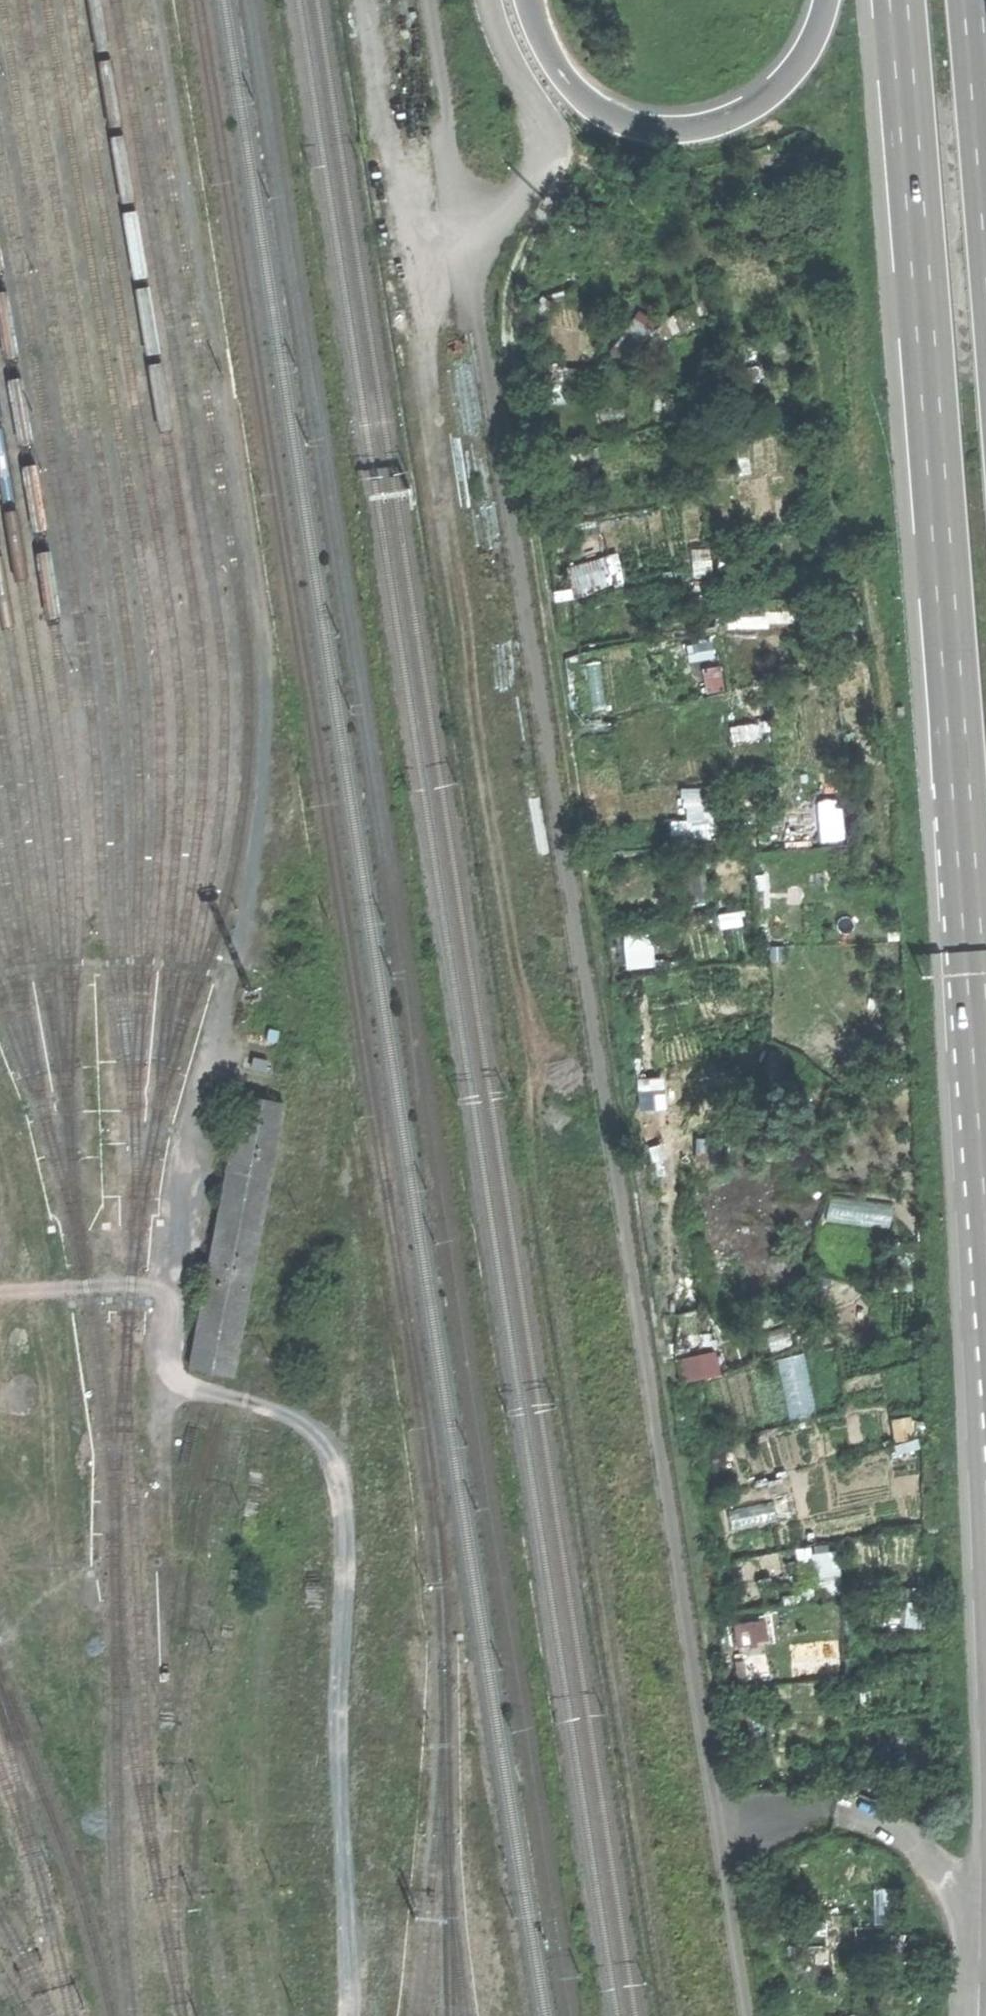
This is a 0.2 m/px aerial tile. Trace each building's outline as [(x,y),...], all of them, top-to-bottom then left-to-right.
[(583,592),(630,580),(623,554),(576,566),(583,592)] [(629,933),(631,967),(658,966),(657,932),(629,933)] [(240,1097),(180,1366),(225,1376),(285,1107),(240,1097)] [(828,1223),(893,1226),(894,1201),(829,1198),(828,1223)] [(675,1339),(680,1376),(709,1373),(705,1336),(675,1339)] [(816,1567),(828,1566),(829,1571),(836,1570),(834,1550),(815,1552),(816,1567)]
